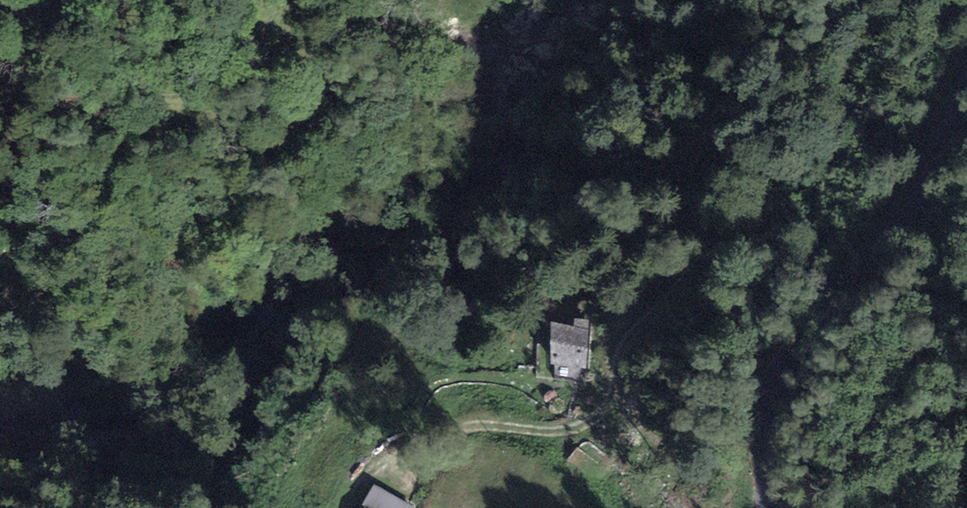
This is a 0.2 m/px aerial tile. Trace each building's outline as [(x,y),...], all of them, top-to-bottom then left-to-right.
[(581,331),(556,331),(557,369),(582,369),(581,331)] [(376,491),(369,507),(412,507),(413,507),(376,491)]
